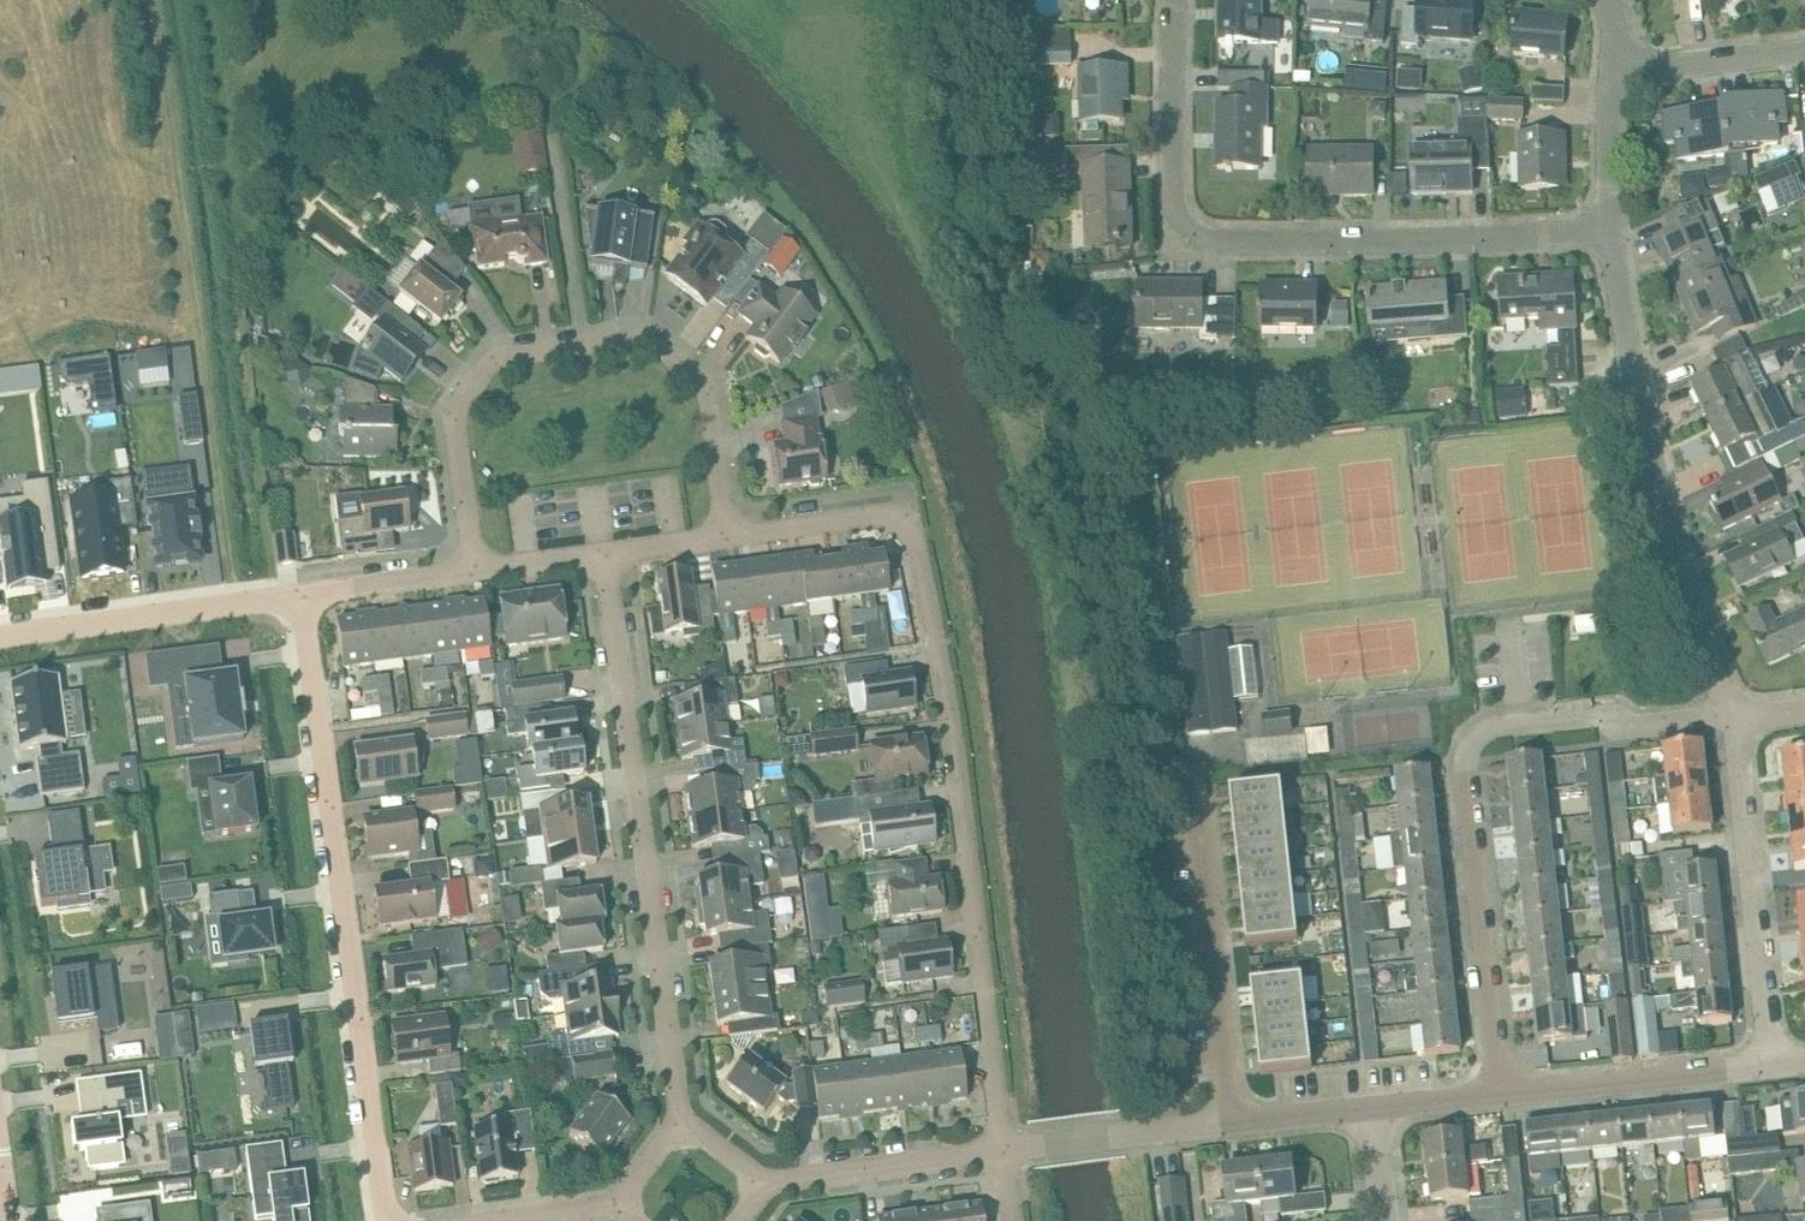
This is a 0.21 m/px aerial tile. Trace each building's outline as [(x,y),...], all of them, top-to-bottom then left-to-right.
[(1260,0),(1220,0),(1219,42),(1228,42),(1228,45),(1233,45),(1233,42),(1266,42),(1266,23),(1260,23),(1260,0)] [(1311,12),(1310,29),(1368,34),(1371,0),(1312,0),(1311,12)] [(1402,33),(1401,47),(1419,48),(1420,38),(1471,41),(1474,2),(1449,0),(1420,0),(1419,10),(1404,9),(1402,33)] [(1513,28),(1513,34),(1511,54),(1564,59),(1568,19),(1549,17),(1548,22),(1539,21),(1539,20),(1517,18),(1516,29),(1513,28)] [(1073,64),(1073,35),(1034,36),(1035,65),(1073,64)] [(1477,67),(1460,71),(1466,93),(1483,88),(1477,67)] [(1084,122),(1097,122),(1121,121),(1120,91),(1127,91),(1126,68),(1083,69),(1084,122)] [(1371,69),(1370,88),(1387,89),(1389,70),(1371,69)] [(1395,88),(1420,89),(1421,70),(1395,70),(1395,88)] [(1219,90),(1235,89),(1266,89),(1266,73),(1219,73),(1219,90)] [(1532,102),(1540,102),(1565,103),(1565,88),(1532,87),(1532,102)] [(1266,89),(1235,89),(1235,104),(1219,104),(1218,168),(1227,169),(1227,171),(1233,171),(1233,169),(1259,169),(1259,126),(1265,126),(1266,89)] [(1723,109),(1729,150),(1778,144),(1776,126),(1786,125),(1783,98),(1785,98),(1785,96),(1724,104),(1723,97),(1721,97),(1723,109)] [(1395,98),(1394,114),(1408,114),(1408,98),(1395,98)] [(1487,101),(1462,101),(1462,121),(1487,121),(1487,101)] [(1491,119),(1525,120),(1525,103),(1492,102),(1491,119)] [(1374,103),(1374,118),(1388,119),(1388,104),(1374,103)] [(1729,150),(1723,109),(1657,118),(1657,119),(1664,119),(1667,144),(1677,143),(1679,161),(1729,155),(1729,150)] [(659,119),(657,127),(664,133),(672,130),(673,122),(667,116),(659,119)] [(1472,193),(1471,174),(1492,173),(1491,135),(1487,135),(1487,121),(1462,121),(1458,121),(1458,148),(1412,149),(1413,194),(1446,193),(1446,191),(1470,190),(1470,193),(1472,193)] [(517,165),(545,161),(542,132),(513,136),(517,165)] [(1520,137),(1522,189),(1560,188),(1560,161),(1564,161),(1564,135),(1520,137)] [(1049,147),(1027,148),(1028,166),(1049,165),(1049,147)] [(1373,196),(1373,171),(1372,150),(1310,151),(1310,196),(1312,196),(1312,191),(1345,191),(1345,196),(1373,196)] [(1071,182),(1086,181),(1087,201),(1089,201),(1091,243),(1116,242),(1116,245),(1121,245),(1121,242),(1131,242),(1130,221),(1127,221),(1126,200),(1130,200),(1129,179),(1120,180),(1119,151),(1070,152),(1071,182)] [(1779,165),(1782,174),(1804,167),(1804,163),(1803,158),(1779,165)] [(1680,176),(1682,196),(1703,194),(1701,173),(1680,176)] [(404,200),(392,184),(382,192),(394,208),(404,200)] [(1775,193),(1760,199),(1767,215),(1781,210),(1775,193)] [(1684,284),(1724,268),(1704,222),(1713,219),(1706,202),(1678,214),(1684,228),(1657,239),(1669,266),(1676,263),(1684,284)] [(654,219),(599,212),(585,209),(584,211),(586,211),(593,258),(592,263),(614,266),(611,286),(625,287),(628,267),(647,270),(654,219)] [(541,217),(517,221),(470,227),(473,252),(477,251),(479,268),(504,265),(504,259),(516,257),(517,261),(521,262),(525,262),(525,264),(524,264),(524,266),(548,263),(541,217)] [(744,287),(758,268),(762,264),(769,254),(752,241),(739,257),(723,245),(726,241),(727,236),(725,231),(716,225),(711,225),(707,227),(703,230),(699,227),(686,244),(691,247),(683,259),(668,278),(705,306),(728,275),(744,287)] [(769,254),(762,264),(779,277),(798,252),(799,250),(794,246),(782,237),(769,254)] [(417,308),(416,309),(430,320),(431,319),(432,317),(440,323),(449,311),(451,313),(451,314),(452,315),(463,300),(462,299),(462,300),(450,291),(454,286),(451,284),(455,278),(466,270),(452,251),(443,239),(420,268),(401,293),(420,307),(418,309),(417,308)] [(1047,258),(1030,258),(1031,275),(1048,274),(1047,258)] [(1724,268),(1684,284),(1692,303),(1685,306),(1696,333),(1723,322),(1729,336),(1755,325),(1750,312),(1743,314),(1724,268)] [(356,303),(368,287),(345,270),(333,285),(356,303)] [(1551,387),(1556,387),(1580,385),(1572,276),(1571,277),(1571,281),(1525,284),(1525,279),(1500,281),(1503,322),(1542,319),(1543,330),(1560,329),(1562,346),(1548,348),(1551,387)] [(1140,284),(1139,308),(1139,328),(1201,328),(1201,339),(1217,339),(1217,323),(1217,299),(1202,299),(1202,285),(1140,284)] [(1468,337),(1467,321),(1465,297),(1446,298),(1445,284),(1405,287),(1405,286),(1404,286),(1405,292),(1395,293),(1395,287),(1394,287),(1394,288),(1369,290),(1369,300),(1367,300),(1367,305),(1369,329),(1436,324),(1437,339),(1468,337)] [(1262,285),(1262,309),(1262,329),(1317,330),(1317,286),(1262,285)] [(780,363),(794,343),(815,317),(782,291),(776,299),(759,286),(753,294),(739,314),(755,326),(747,338),(756,344),(755,351),(765,358),(771,356),(780,363)] [(419,327),(400,312),(387,302),(375,318),(384,324),(367,346),(361,343),(351,370),(378,380),(383,367),(401,381),(423,352),(408,341),(419,327)] [(1332,302),(1332,328),(1348,328),(1348,302),(1332,302)] [(1709,419),(1767,391),(1741,337),(1713,351),(1723,372),(1693,387),(1709,419)] [(109,357),(57,364),(60,387),(89,383),(93,412),(116,409),(109,357)] [(344,456),(371,456),(395,457),(396,434),(391,433),(391,412),(381,411),(381,409),(377,405),(375,405),(375,390),(345,379),(345,411),(340,411),(340,434),(344,434),(344,456)] [(827,389),(835,410),(853,403),(844,382),(827,389)] [(1804,406),(1804,386),(1797,389),(1803,407),(1804,406)] [(1228,388),(1208,388),(1208,404),(1228,404),(1228,388)] [(1767,391),(1709,419),(1724,451),(1734,446),(1743,466),(1736,469),(1737,470),(1764,457),(1765,458),(1765,457),(1766,459),(1794,446),(1767,391)] [(197,395),(178,397),(184,445),(203,442),(197,395)] [(1525,401),(1498,404),(1500,418),(1526,414),(1525,401)] [(1458,414),(1459,427),(1480,425),(1479,412),(1458,414)] [(820,486),(822,481),(826,480),(820,440),(818,440),(815,418),(782,423),(785,444),(775,446),(780,486),(808,483),(812,487),(820,486)] [(1804,441),(1804,425),(1793,430),(1799,444),(1804,441)] [(1800,459),(1794,446),(1766,459),(1772,472),(1800,459)] [(1724,529),(1746,519),(1780,502),(1760,460),(1721,480),(1722,481),(1734,475),(1740,487),(1710,501),(1724,529)] [(112,496),(73,502),(83,578),(122,573),(116,529),(138,526),(131,480),(110,483),(112,496)] [(0,520),(0,527),(2,544),(0,544),(0,545),(6,588),(34,585),(46,583),(44,568),(56,567),(57,571),(60,570),(48,481),(22,485),(26,516),(0,520)] [(154,490),(147,491),(149,507),(149,512),(157,568),(200,562),(197,539),(201,538),(201,537),(197,537),(195,526),(200,525),(199,523),(195,524),(193,510),(192,506),(189,485),(154,490)] [(338,521),(340,534),(343,558),(376,554),(374,535),(409,530),(404,493),(361,499),(363,518),(338,521)] [(1773,522),(1748,533),(1754,546),(1727,559),(1740,588),(1792,563),(1792,562),(1804,556),(1804,552),(1787,516),(1773,523),(1773,522)] [(293,536),(274,538),(278,567),(297,564),(293,536)] [(867,548),(854,550),(860,597),(889,593),(883,555),(868,557),(867,548)] [(860,597),(854,550),(842,551),(843,560),(827,563),(832,601),(860,597)] [(832,601),(827,563),(814,564),(813,555),(797,557),(803,605),(832,601)] [(797,557),(769,561),(775,609),(803,605),(797,557)] [(775,609),(769,561),(740,565),(747,613),(775,609)] [(747,613),(740,565),(712,569),(720,631),(734,629),(733,615),(747,613)] [(715,634),(710,600),(708,587),(692,589),(690,572),(657,577),(662,616),(663,620),(665,631),(665,634),(682,632),(683,639),(715,634)] [(503,615),(504,622),(506,636),(507,647),(566,639),(560,593),(527,598),(526,595),(500,598),(503,615)] [(484,600),(455,604),(462,652),(491,648),(484,600)] [(462,652),(455,604),(425,609),(432,656),(462,652)] [(425,609),(396,613),(403,660),(432,656),(425,609)] [(863,611),(849,613),(851,627),(865,625),(864,618),(863,611)] [(1774,625),(1767,611),(1749,620),(1768,663),(1791,653),(1789,649),(1804,642),(1804,611),(1774,625)] [(396,613),(367,617),(373,664),(403,660),(396,613)] [(503,615),(489,617),(491,638),(506,636),(504,622),(503,615)] [(866,636),(870,659),(891,656),(885,615),(864,618),(865,625),(866,636)] [(662,616),(651,617),(653,633),(665,631),(663,620),(662,616)] [(373,664),(367,617),(337,621),(344,668),(373,664)] [(823,633),(821,619),(807,621),(809,634),(823,633)] [(792,621),(780,622),(782,638),(794,636),(792,621)] [(782,638),(780,622),(768,623),(769,639),(782,638)] [(865,625),(851,627),(852,638),(866,636),(865,625)] [(734,629),(720,631),(722,645),(736,643),(734,629)] [(1227,635),(1179,640),(1190,735),(1238,730),(1227,635)] [(794,636),(782,638),(782,646),(795,645),(794,636)] [(221,677),(217,648),(147,657),(151,688),(185,683),(193,746),(244,739),(241,717),(243,716),(243,714),(242,714),(240,699),(241,699),(241,697),(238,697),(235,675),(221,677)] [(780,653),(767,654),(769,666),(782,665),(780,653)] [(495,676),(493,663),(479,665),(481,678),(495,676)] [(867,714),(891,711),(915,708),(910,673),(879,677),(877,663),(844,668),(846,687),(863,685),(867,714)] [(449,684),(447,669),(434,671),(436,685),(449,684)] [(434,671),(421,673),(423,687),(436,685),(434,671)] [(786,676),(774,677),(776,689),(788,688),(786,676)] [(61,745),(66,744),(57,677),(11,684),(20,750),(39,748),(41,759),(36,760),(41,797),(84,791),(79,754),(63,756),(61,745)] [(390,692),(388,677),(375,679),(377,694),(390,692)] [(364,695),(377,694),(375,679),(362,681),(364,695)] [(512,685),(515,706),(564,700),(561,679),(512,685)] [(678,731),(727,724),(725,706),(738,705),(735,679),(705,683),(706,698),(674,702),(678,731)] [(450,692),(440,693),(442,708),(452,706),(450,692)] [(395,722),(392,698),(379,700),(379,704),(381,718),(382,724),(395,722)] [(381,718),(379,704),(349,708),(351,723),(381,718)] [(529,751),(580,744),(580,743),(576,743),(573,716),(541,720),(539,707),(542,707),(542,705),(518,708),(503,710),(504,712),(506,711),(508,725),(506,725),(508,737),(527,734),(529,751)] [(426,721),(429,740),(467,735),(464,716),(426,721)] [(1259,722),(1260,738),(1290,735),(1289,719),(1259,722)] [(727,724),(678,731),(682,759),(714,755),(717,770),(746,766),(743,740),(730,741),(727,724)] [(814,755),(857,750),(855,731),(812,736),(814,755)] [(1304,733),(1307,757),(1328,755),(1325,731),(1304,733)] [(876,784),(903,780),(926,777),(921,738),(871,745),(876,784)] [(412,741),(378,745),(355,748),(360,787),(384,783),(417,779),(416,770),(421,768),(423,764),(424,759),(422,754),(418,751),(413,751),(412,741)] [(580,744),(529,751),(529,752),(533,751),(535,767),(516,770),(518,782),(519,781),(521,795),(518,795),(519,797),(521,796),(554,791),(557,791),(557,790),(554,790),(553,777),(584,773),(580,744)] [(1668,777),(1706,773),(1703,744),(1665,748),(1668,777)] [(477,747),(451,750),(453,768),(460,768),(479,765),(477,747)] [(1804,781),(1804,752),(1783,755),(1786,783),(1804,781)] [(1588,785),(1602,784),(1599,753),(1584,755),(1587,773),(1588,785)] [(1612,783),(1626,782),(1623,756),(1609,757),(1612,783)] [(1512,793),(1546,789),(1542,758),(1508,762),(1508,763),(1509,763),(1512,793)] [(453,768),(452,769),(454,788),(483,785),(480,765),(479,765),(460,768),(453,768)] [(746,766),(717,770),(719,786),(686,790),(690,819),(740,812),(738,795),(751,794),(756,786),(755,781),(760,780),(758,765),(746,766)] [(1401,805),(1433,802),(1430,772),(1431,772),(1430,770),(1397,774),(1400,798),(1401,805)] [(256,828),(250,784),(250,782),(248,782),(248,783),(221,786),(219,772),(190,776),(192,791),(210,789),(210,790),(211,789),(217,834),(216,834),(217,836),(219,835),(255,830),(257,830),(256,828)] [(1579,773),(1575,779),(1576,786),(1588,785),(1587,773),(1579,773)] [(1706,773),(1668,777),(1654,778),(1657,807),(1709,802),(1706,773)] [(120,779),(103,781),(106,799),(140,795),(138,777),(120,779)] [(502,779),(486,781),(488,799),(504,797),(502,779)] [(1786,783),(1789,812),(1804,810),(1804,781),(1786,783)] [(1626,782),(1612,783),(1615,812),(1630,810),(1626,782)] [(1602,784),(1588,785),(1591,816),(1606,815),(1602,784)] [(1282,787),(1232,792),(1234,814),(1284,809),(1282,787)] [(452,789),(440,791),(415,794),(418,814),(454,809),(452,789)] [(1546,789),(1512,793),(1516,824),(1549,821),(1546,789)] [(795,790),(787,791),(789,806),(805,804),(804,797),(795,790)] [(556,806),(554,791),(521,796),(523,813),(541,810),(544,838),(592,831),(588,801),(556,806)] [(1338,812),(1352,811),(1350,791),(1335,792),(1338,812)] [(875,853),(911,848),(935,845),(934,840),(939,838),(931,817),(930,806),(897,810),(894,793),(871,796),(856,798),(860,826),(871,825),(875,853)] [(816,827),(831,825),(828,802),(813,804),(816,827)] [(1433,802),(1401,805),(1404,837),(1437,833),(1433,802)] [(1709,802),(1657,807),(1660,836),(1712,830),(1709,802)] [(1236,836),(1287,831),(1284,809),(1234,814),(1236,836)] [(1355,842),(1365,841),(1362,810),(1352,811),(1355,842)] [(1633,841),(1630,810),(1615,812),(1619,842),(1633,841)] [(1789,812),(1792,841),(1804,840),(1804,810),(1789,812)] [(56,856),(35,859),(42,906),(57,904),(58,910),(89,905),(88,894),(105,892),(102,873),(112,872),(109,848),(77,853),(76,844),(83,843),(79,811),(48,816),(52,847),(55,847),(56,856)] [(1355,842),(1352,811),(1338,812),(1341,843),(1355,842)] [(412,812),(388,815),(364,818),(370,859),(417,853),(412,812)] [(740,812),(690,819),(694,848),(727,843),(729,859),(760,854),(770,853),(767,838),(763,838),(763,833),(755,827),(743,829),(740,812)] [(1609,846),(1606,815),(1591,816),(1595,848),(1609,846)] [(1562,819),(1549,821),(1516,824),(1519,855),(1553,852),(1551,836),(1563,835),(1562,819)] [(592,831),(544,838),(549,870),(596,863),(592,831)] [(1239,858),(1289,853),(1287,831),(1236,836),(1239,858)] [(1396,867),(1407,866),(1407,868),(1440,864),(1437,833),(1404,837),(1404,838),(1393,839),(1396,867)] [(1792,841),(1796,870),(1804,869),(1804,840),(1792,841)] [(1355,842),(1341,843),(1344,875),(1358,873),(1355,842)] [(1609,846),(1595,848),(1598,879),(1613,877),(1609,846)] [(1630,846),(1618,848),(1620,860),(1632,859),(1630,846)] [(1564,851),(1553,852),(1519,855),(1523,887),(1556,883),(1554,867),(1565,866),(1564,851)] [(1676,905),(1720,900),(1716,867),(1690,870),(1688,854),(1693,853),(1693,852),(1660,856),(1666,906),(1676,905)] [(1241,880),(1292,875),(1289,853),(1239,858),(1241,880)] [(760,854),(729,859),(723,859),(725,875),(698,879),(702,907),(750,901),(748,887),(764,885),(760,854)] [(492,860),(475,861),(476,875),(480,878),(493,876),(492,860)] [(431,884),(440,883),(449,882),(447,861),(409,866),(411,885),(374,890),(379,928),(436,921),(431,884)] [(893,918),(919,914),(943,911),(939,879),(928,881),(925,861),(894,865),(896,885),(889,886),(893,918)] [(1440,864),(1407,868),(1411,899),(1444,896),(1440,864)] [(541,884),(544,883),(542,867),(509,871),(510,872),(511,884),(512,888),(541,884)] [(510,872),(497,874),(499,885),(511,884),(510,872)] [(1358,873),(1344,875),(1347,906),(1362,904),(1358,873)] [(1294,897),(1292,875),(1241,880),(1243,902),(1294,897)] [(776,882),(782,904),(803,899),(797,876),(776,882)] [(823,876),(804,878),(806,897),(816,896),(824,885),(823,876)] [(1616,909),(1613,877),(1598,879),(1602,910),(1616,909)] [(544,883),(541,884),(545,911),(559,910),(561,925),(556,926),(556,927),(600,921),(600,922),(604,921),(600,891),(572,895),(570,881),(544,884),(544,883)] [(1556,883),(1523,887),(1526,918),(1560,914),(1556,883)] [(190,884),(159,888),(162,903),(193,899),(190,884)] [(237,892),(209,896),(212,917),(219,917),(225,960),(228,959),(228,964),(247,961),(246,957),(273,953),(273,950),(277,950),(274,929),(270,930),(268,918),(241,921),(237,892)] [(1444,896),(1411,899),(1414,930),(1447,927),(1444,896)] [(1243,902),(1246,924),(1296,919),(1294,897),(1243,902)] [(517,898),(501,898),(502,921),(518,920),(517,898)] [(1691,934),(1691,935),(1723,932),(1720,900),(1676,905),(1679,935),(1691,934)] [(751,915),(750,901),(702,907),(706,936),(733,932),(735,948),(768,944),(772,944),(767,912),(751,915)] [(1365,936),(1362,904),(1347,906),(1351,937),(1365,936)] [(1620,940),(1616,909),(1602,910),(1606,941),(1620,940)] [(1627,943),(1644,941),(1640,910),(1623,912),(1627,943)] [(490,912),(474,914),(475,926),(492,924),(490,912)] [(1563,946),(1560,914),(1526,918),(1529,949),(1563,946)] [(1293,958),(1291,942),(1299,941),(1296,919),(1246,924),(1248,946),(1266,944),(1268,961),(1293,958)] [(600,921),(556,927),(560,955),(546,957),(548,973),(577,969),(575,953),(603,950),(600,922),(600,921)] [(910,941),(908,926),(879,930),(881,944),(910,941)] [(1447,927),(1414,930),(1417,962),(1450,958),(1447,927)] [(493,929),(479,939),(488,952),(502,942),(493,929)] [(411,937),(414,955),(383,960),(388,994),(412,990),(436,987),(433,971),(449,969),(452,965),(467,963),(462,930),(411,937)] [(1723,932),(1691,935),(1693,950),(1671,953),(1673,968),(1681,967),(1726,962),(1723,932)] [(1365,936),(1351,937),(1354,969),(1368,967),(1365,936)] [(1620,940),(1606,941),(1607,954),(1598,955),(1600,975),(1610,974),(1624,972),(1620,940)] [(947,941),(923,944),(881,950),(883,963),(900,961),(903,983),(952,977),(947,941)] [(1644,941),(1627,943),(1630,973),(1631,973),(1644,972),(1647,971),(1644,941)] [(819,943),(810,943),(811,954),(821,953),(819,943)] [(768,944),(735,948),(735,949),(738,948),(740,956),(709,961),(714,995),(766,988),(764,973),(772,972),(768,944)] [(1566,977),(1564,957),(1573,957),(1572,945),(1563,946),(1529,949),(1533,980),(1566,977)] [(121,980),(119,967),(117,950),(64,957),(66,974),(109,968),(111,981),(121,980)] [(1417,962),(1419,978),(1407,979),(1409,994),(1421,993),(1454,989),(1450,958),(1417,962)] [(1726,962),(1681,967),(1683,982),(1696,980),(1698,995),(1730,991),(1726,962)] [(487,966),(490,992),(509,990),(506,964),(487,966)] [(1368,967),(1354,969),(1357,1000),(1371,998),(1368,967)] [(52,969),(51,969),(59,1024),(97,1019),(100,1040),(99,1033),(118,1030),(111,981),(109,968),(66,974),(53,976),(52,969)] [(577,969),(548,973),(538,974),(541,995),(550,1002),(563,1000),(566,1015),(616,1008),(614,993),(613,993),(611,981),(584,985),(582,968),(577,969)] [(1626,1002),(1624,972),(1610,974),(1614,1003),(1626,1002)] [(1644,972),(1631,973),(1634,1001),(1647,1000),(1644,972)] [(1570,1008),(1566,977),(1533,980),(1536,1012),(1570,1008)] [(1255,1008),(1305,1002),(1303,980),(1252,986),(1255,1008)] [(862,982),(824,987),(827,1008),(865,1002),(862,982)] [(770,1017),(766,988),(714,995),(718,1025),(749,1021),(750,1034),(780,1030),(778,1015),(770,1017)] [(1454,989),(1421,993),(1424,1024),(1457,1021),(1454,989)] [(1698,995),(1671,997),(1653,999),(1655,1013),(1699,1009),(1701,1026),(1733,1023),(1730,991),(1698,995)] [(1375,1030),(1371,998),(1357,1000),(1360,1031),(1375,1030)] [(1647,1000),(1634,1001),(1640,1058),(1660,1056),(1655,1013),(1653,999),(1647,1000)] [(515,1004),(518,1022),(531,1020),(529,1002),(515,1004)] [(1307,1025),(1305,1002),(1255,1008),(1257,1030),(1307,1025)] [(1614,1003),(1607,1004),(1614,1062),(1633,1060),(1626,1002),(1614,1003)] [(616,1008),(566,1015),(568,1031),(554,1033),(547,1042),(550,1062),(555,1062),(572,1059),(594,1056),(592,1040),(619,1036),(617,1024),(618,1024),(616,1008)] [(1573,1040),(1570,1008),(1536,1012),(1540,1042),(1539,1042),(1539,1043),(1573,1040)] [(188,1012),(172,1014),(175,1032),(190,1030),(188,1012)] [(817,1012),(801,1014),(802,1027),(819,1025),(817,1012)] [(445,1016),(416,1020),(392,1023),(398,1063),(428,1059),(430,1075),(461,1070),(459,1054),(450,1055),(445,1016)] [(513,1033),(511,1020),(493,1022),(494,1036),(513,1033)] [(1457,1021),(1424,1024),(1427,1054),(1427,1056),(1461,1052),(1461,1050),(1460,1050),(1457,1021)] [(261,1029),(250,1031),(255,1069),(264,1068),(268,1099),(264,1099),(265,1111),(294,1107),(288,1064),(283,1026),(272,1028),(272,1023),(260,1025),(261,1029)] [(1307,1025),(1257,1030),(1260,1052),(1310,1047),(1307,1025)] [(927,1030),(929,1046),(942,1044),(941,1029),(927,1030)] [(929,1046),(927,1030),(913,1032),(915,1047),(929,1046)] [(1375,1030),(1360,1031),(1363,1058),(1378,1057),(1375,1030)] [(882,1035),(869,1036),(870,1052),(884,1051),(882,1035)] [(823,1036),(809,1038),(812,1060),(826,1059),(823,1036)] [(870,1052),(869,1036),(855,1038),(857,1054),(870,1052)] [(176,1040),(158,1043),(160,1059),(178,1057),(176,1040)] [(1310,1047),(1260,1052),(1262,1074),(1312,1069),(1310,1047)] [(931,1056),(937,1103),(967,1099),(960,1052),(931,1056)] [(613,1054),(594,1056),(572,1059),(574,1077),(575,1081),(616,1075),(613,1054)] [(786,1084),(767,1070),(748,1055),(726,1084),(765,1113),(777,1096),(786,1103),(797,1102),(798,1110),(817,1107),(812,1069),(793,1071),(794,1085),(785,1086),(786,1084)] [(931,1056),(901,1059),(908,1107),(937,1103),(931,1056)] [(572,1059),(555,1062),(557,1075),(563,1079),(574,1077),(572,1059)] [(908,1107),(901,1059),(872,1063),(878,1111),(908,1107)] [(872,1063),(842,1067),(849,1115),(878,1111),(872,1063)] [(849,1115),(842,1067),(813,1071),(819,1119),(849,1115)] [(83,1124),(71,1126),(75,1152),(86,1150),(87,1160),(88,1160),(89,1170),(95,1169),(95,1170),(119,1166),(124,1165),(123,1152),(117,1104),(145,1100),(141,1074),(82,1082),(85,1109),(81,1110),(83,1124)] [(1159,1079),(1161,1092),(1174,1090),(1172,1077),(1159,1079)] [(457,1080),(459,1094),(469,1093),(473,1088),(471,1078),(457,1080)] [(452,1086),(435,1088),(440,1126),(457,1124),(452,1086)] [(618,1090),(611,1091),(603,1101),(598,1097),(570,1134),(601,1158),(629,1121),(614,1109),(619,1102),(618,1090)] [(1798,1134),(1804,1133),(1804,1097),(1794,1098),(1794,1099),(1780,1101),(1784,1135),(1798,1134)] [(1743,1133),(1739,1105),(1725,1106),(1725,1105),(1723,1105),(1726,1135),(1743,1133)] [(1713,1107),(1681,1110),(1684,1142),(1716,1138),(1713,1107)] [(1684,1142),(1681,1110),(1649,1113),(1652,1145),(1684,1142)] [(474,1130),(478,1158),(481,1182),(518,1177),(515,1154),(536,1151),(530,1111),(504,1114),(506,1125),(474,1130)] [(1621,1148),(1639,1146),(1641,1162),(1653,1161),(1652,1145),(1649,1113),(1618,1117),(1621,1148)] [(1618,1117),(1587,1120),(1591,1152),(1621,1148),(1618,1117)] [(1591,1152),(1587,1120),(1557,1123),(1561,1155),(1591,1152)] [(1561,1155),(1557,1123),(1527,1126),(1530,1158),(1561,1155)] [(1520,1159),(1519,1151),(1516,1127),(1502,1129),(1506,1161),(1520,1159)] [(1431,1169),(1478,1163),(1476,1149),(1464,1150),(1463,1133),(1425,1137),(1427,1157),(1429,1157),(1431,1169)] [(447,1141),(433,1143),(409,1146),(415,1191),(454,1186),(450,1162),(447,1141)] [(234,1150),(221,1152),(224,1171),(237,1169),(234,1150)] [(1804,1203),(1804,1167),(1801,1167),(1799,1151),(1730,1159),(1732,1176),(1795,1169),(1797,1184),(1802,1184),(1804,1203)] [(188,1156),(169,1158),(171,1176),(190,1174),(188,1156)] [(127,1161),(131,1194),(155,1192),(151,1159),(127,1161)] [(1258,1165),(1262,1201),(1280,1199),(1282,1216),(1327,1211),(1325,1194),(1296,1197),(1292,1161),(1258,1165)] [(255,1219),(272,1217),(273,1220),(310,1220),(304,1176),(269,1180),(267,1163),(248,1166),(255,1219)] [(1478,1163),(1431,1169),(1432,1181),(1430,1181),(1432,1201),(1469,1197),(1469,1196),(1482,1195),(1479,1173),(1478,1163)] [(1690,1198),(1701,1196),(1698,1163),(1686,1164),(1690,1198)] [(1258,1165),(1225,1169),(1229,1204),(1213,1206),(1215,1220),(1237,1220),(1245,1220),(1244,1203),(1262,1201),(1258,1165)] [(1160,1183),(1164,1220),(1186,1220),(1186,1219),(1182,1181),(1177,1181),(1163,1183),(1160,1183)] [(1473,1215),(1524,1209),(1523,1196),(1472,1200),(1473,1215)] [(148,1205),(98,1212),(99,1220),(150,1220),(148,1205)] [(957,1220),(983,1220),(981,1205),(955,1208),(957,1220)] [(955,1208),(929,1212),(930,1220),(957,1220),(955,1208)] [(1692,1220),(1718,1220),(1717,1208),(1691,1210),(1692,1220)] [(1473,1215),(1473,1220),(1525,1220),(1524,1209),(1473,1215)] [(1691,1210),(1659,1213),(1659,1217),(1660,1220),(1692,1220),(1691,1210)] [(929,1212),(903,1215),(904,1220),(930,1220),(929,1212)]
